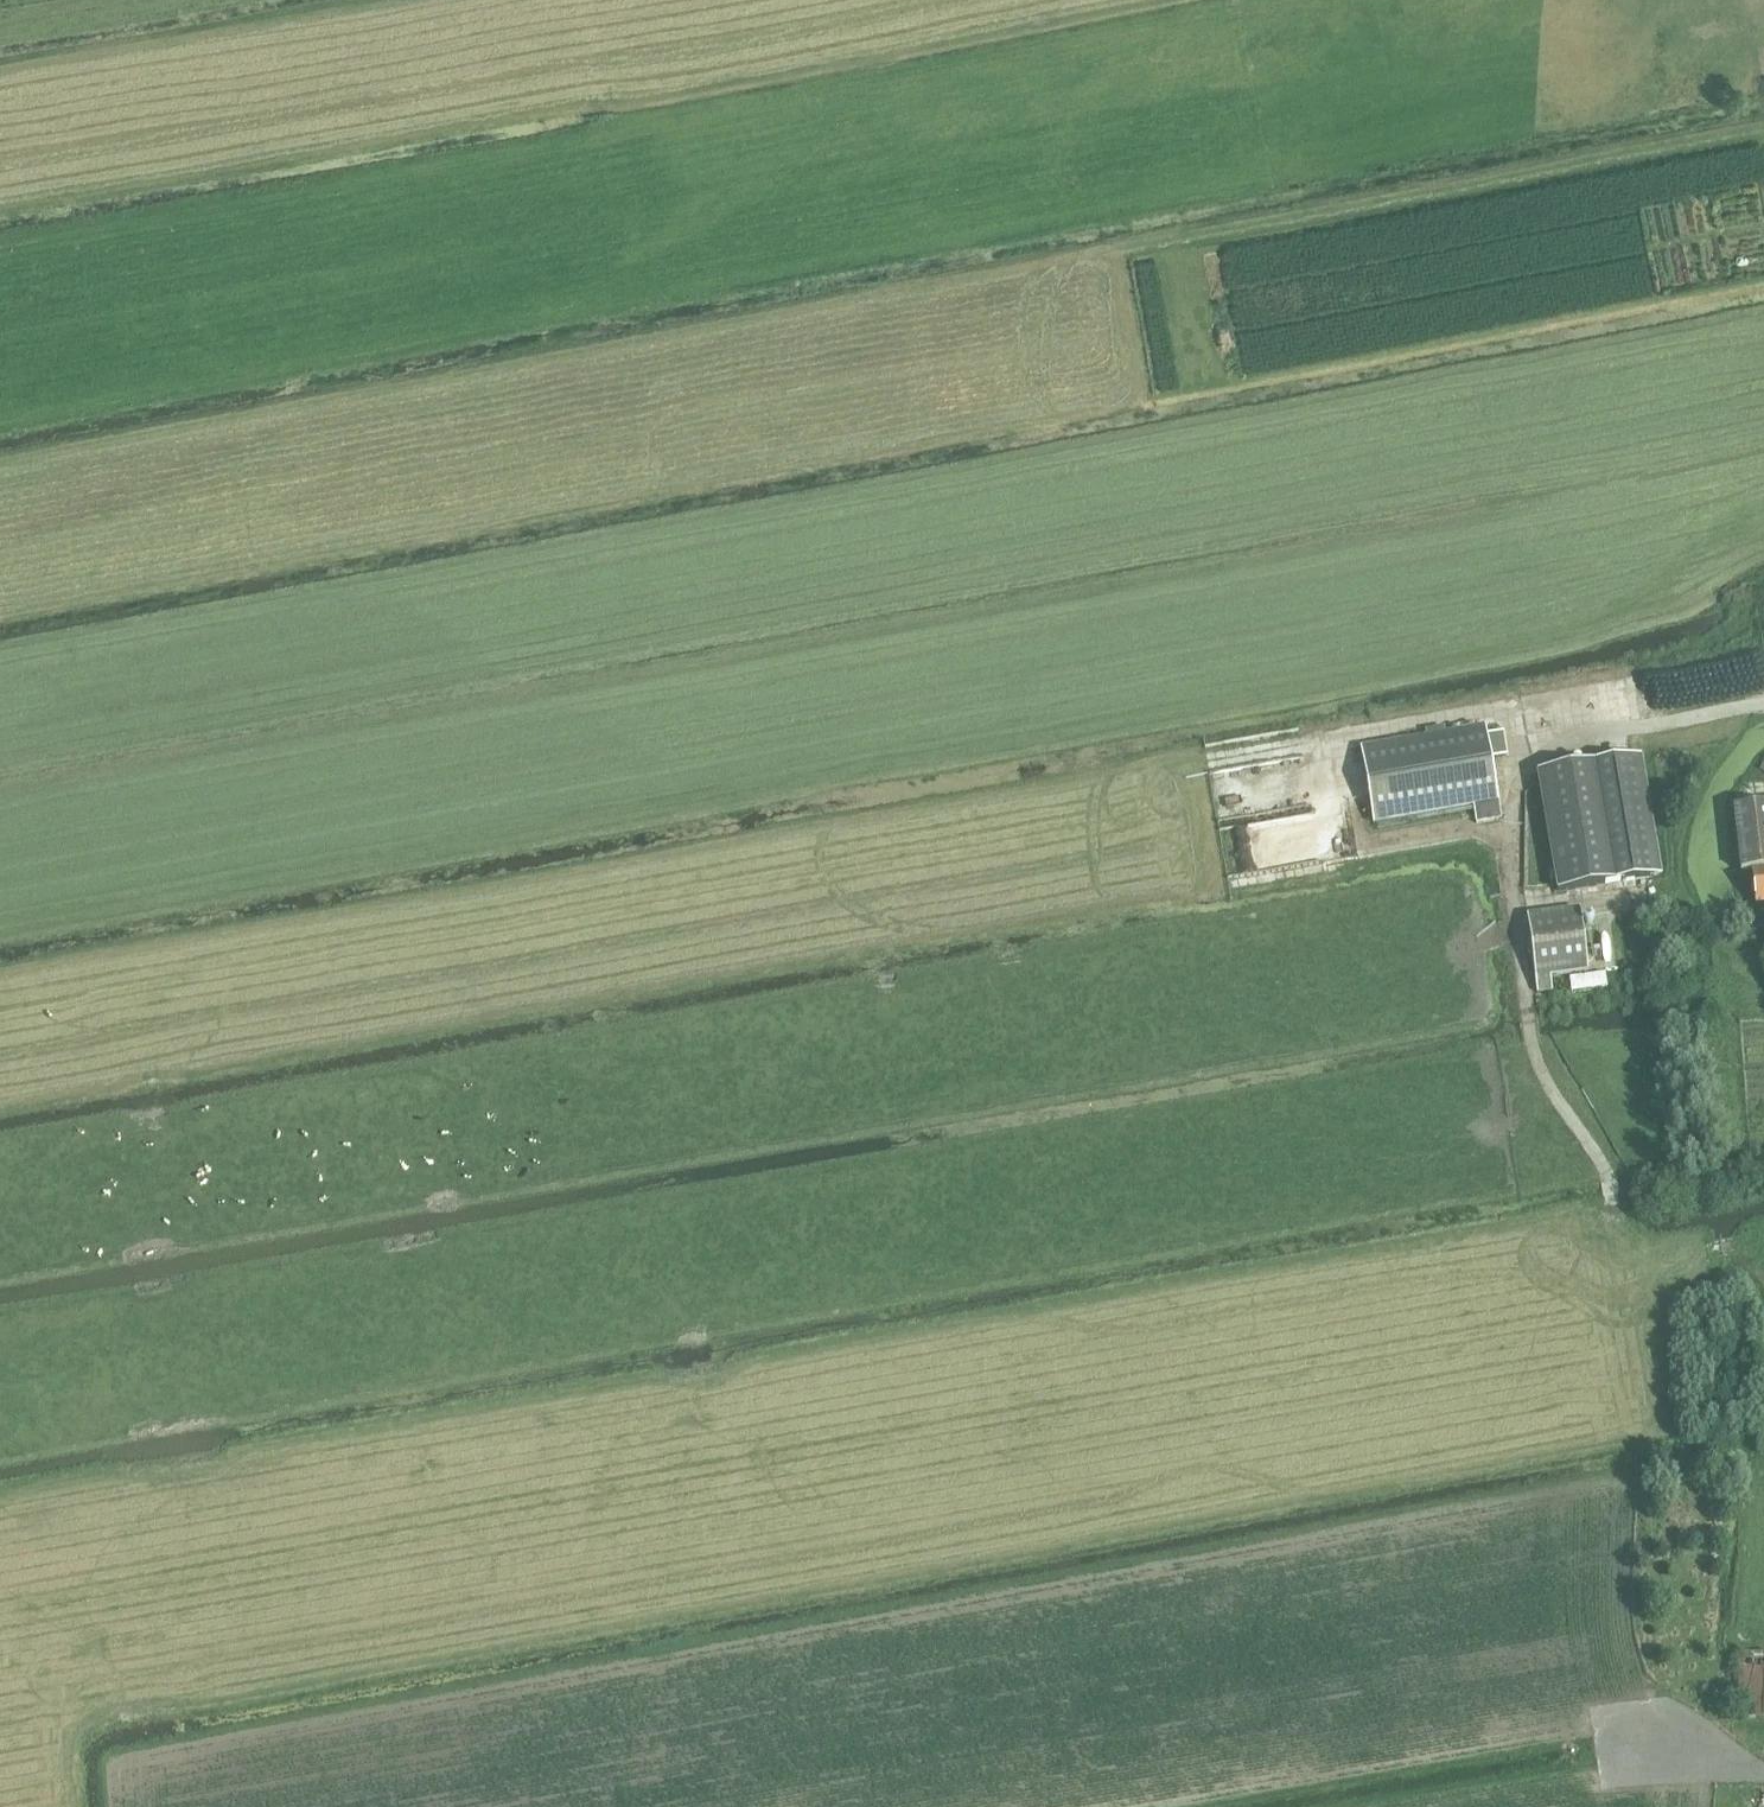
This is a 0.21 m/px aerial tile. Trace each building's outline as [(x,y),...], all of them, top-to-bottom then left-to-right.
[(1485,725),(1360,747),(1373,821),(1474,804),(1477,820),(1501,816),(1498,800),(1485,725)] [(1642,755),(1585,765),(1538,773),(1559,892),(1606,884),(1662,874),(1642,755)] [(1763,867),(1763,803),(1733,807),(1740,870),(1763,867)] [(1763,901),(1763,868),(1753,870),(1756,901),(1763,901)] [(1581,918),(1528,925),(1537,992),(1552,990),(1550,976),(1588,971),(1581,918)] [(1605,973),(1569,978),(1571,993),(1607,988),(1605,973)] [(1763,1717),(1763,1652),(1740,1650),(1733,1714),(1763,1717)]
